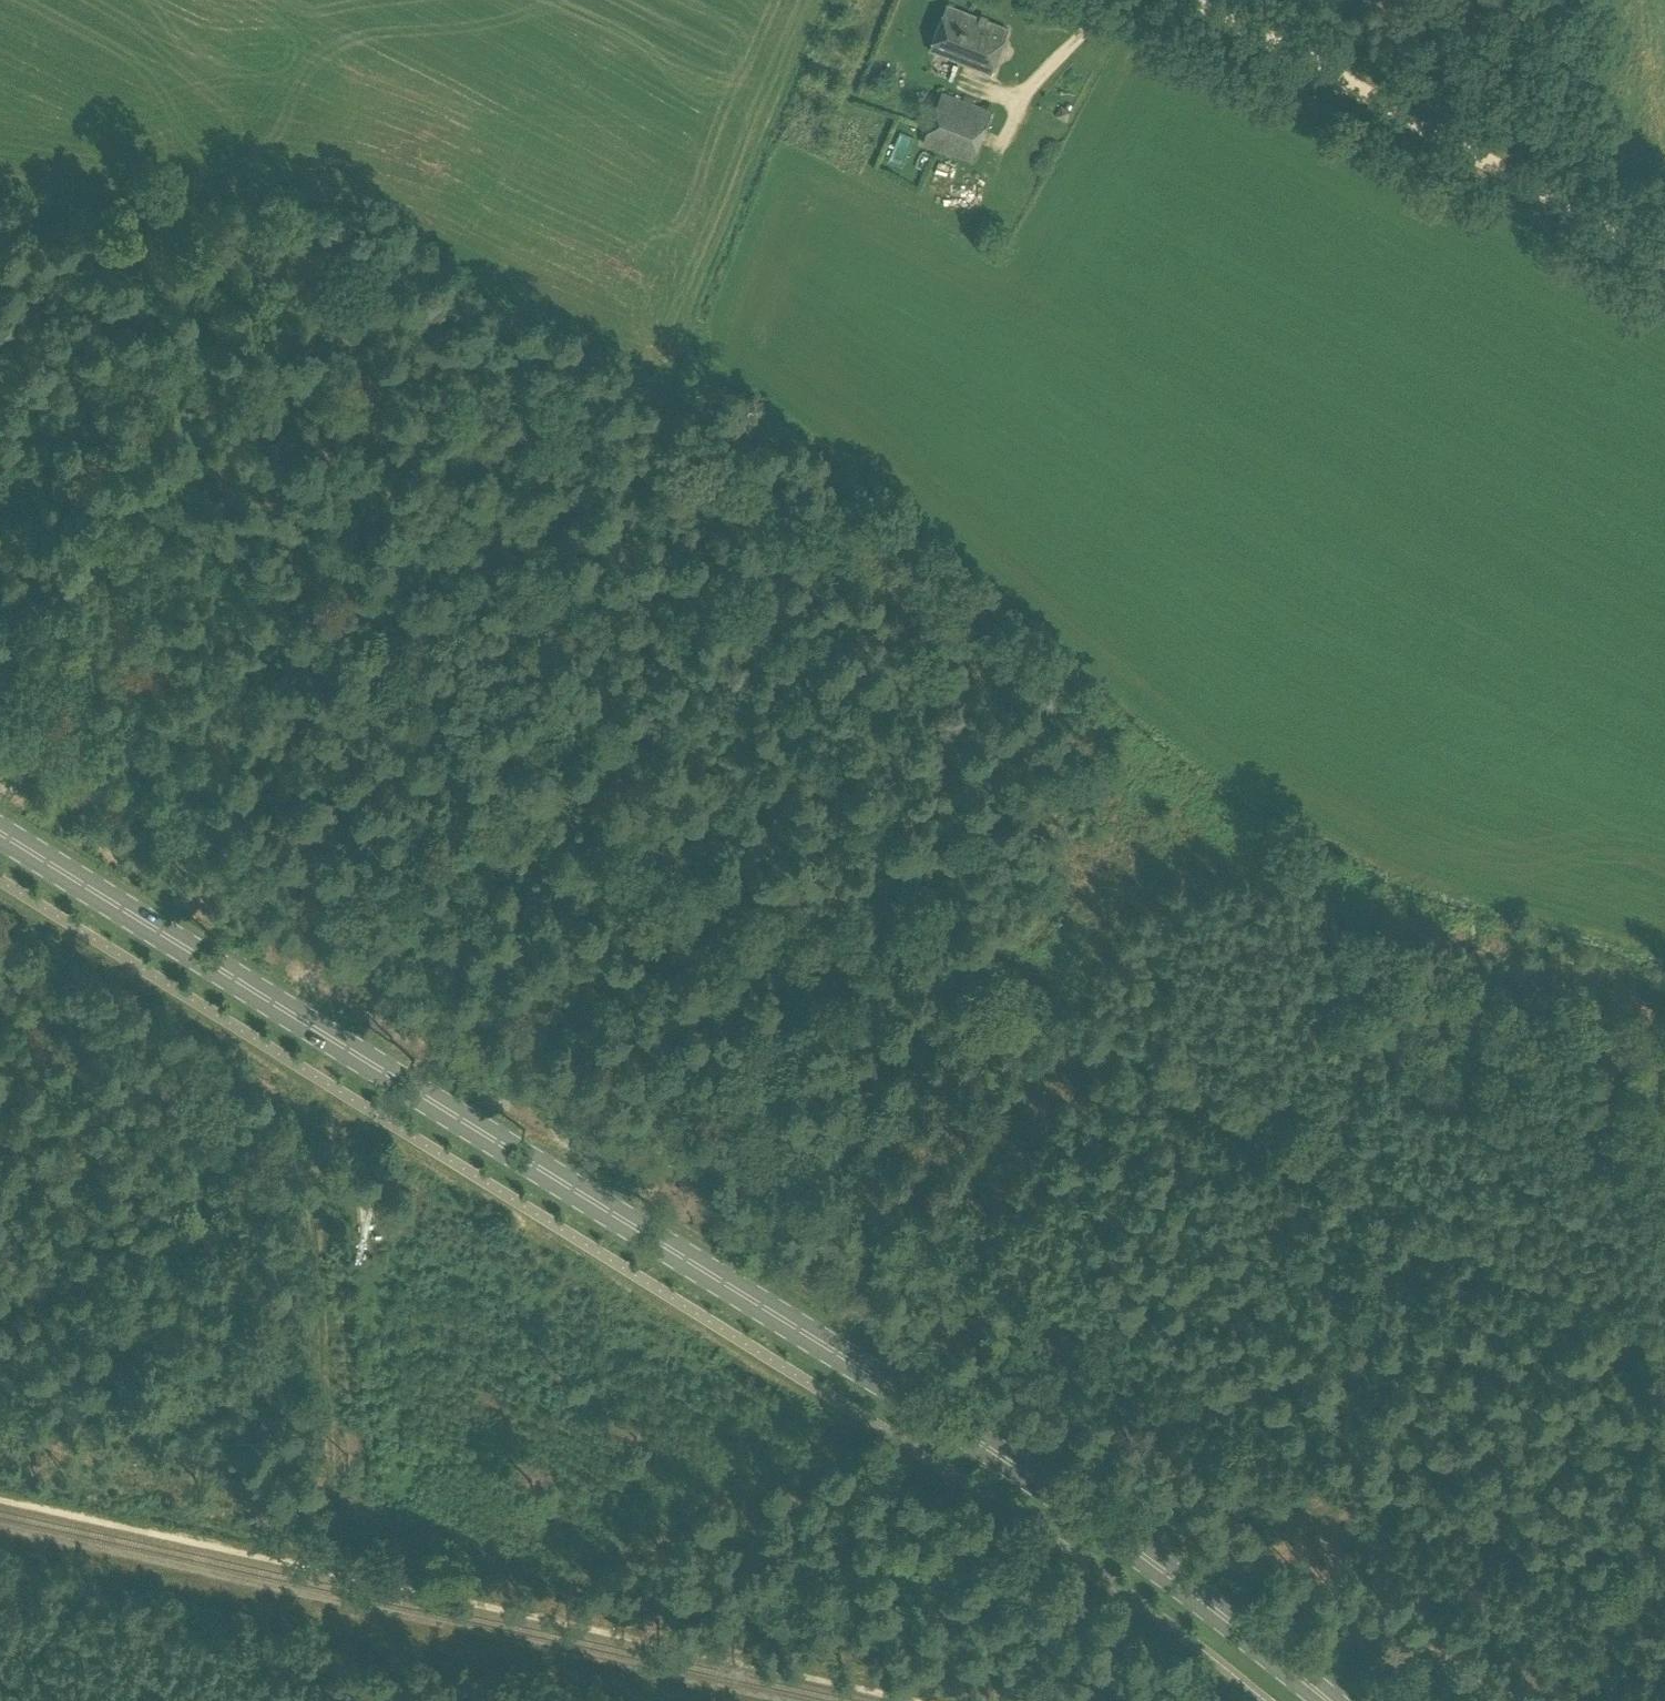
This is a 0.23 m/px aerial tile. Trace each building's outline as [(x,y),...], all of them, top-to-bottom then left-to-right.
[(992,74),(1008,30),(947,7),(931,51),(992,74)] [(973,163),(993,111),(942,92),(922,144),(973,163)]
